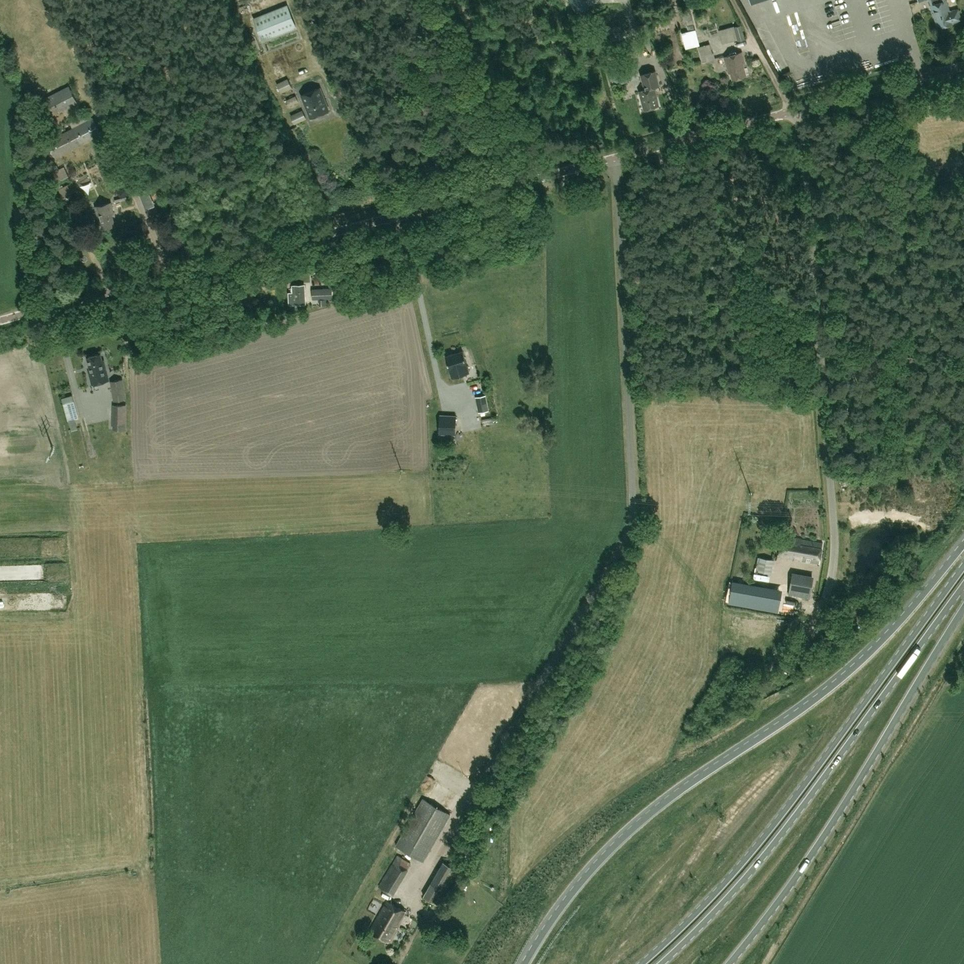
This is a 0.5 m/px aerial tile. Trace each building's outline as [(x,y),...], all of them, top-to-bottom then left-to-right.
[(576,11),(587,6),(585,0),(571,0),(576,11)] [(931,5),(930,5),(933,14),(934,14),(939,28),(953,23),(953,22),(959,20),(959,19),(957,10),(955,9),(952,10),(952,12),(949,13),(948,9),(949,9),(946,0),(945,0),(930,0),(931,5)] [(254,18),(263,40),(296,27),(288,4),(254,18)] [(819,17),(814,20),(818,28),(824,25),(819,17)] [(839,20),(841,26),(852,23),(851,17),(839,20)] [(642,33),(649,31),(647,22),(637,25),(639,34),(642,33)] [(734,27),(738,40),(745,38),(742,25),(734,27)] [(729,41),(725,28),(718,30),(722,43),(729,41)] [(701,55),(712,52),(710,43),(698,46),(701,55)] [(706,54),(709,64),(720,61),(717,51),(706,54)] [(724,56),(728,73),(731,72),(733,79),(746,75),(743,63),(745,62),(742,51),(724,56)] [(869,78),(883,74),(882,69),(868,73),(869,78)] [(658,106),(654,88),(659,86),(655,71),(642,74),(645,89),(640,90),(644,109),(658,106)] [(292,87),(287,78),(276,83),(281,93),(292,87)] [(41,113),(45,111),(48,117),(77,102),(69,86),(40,101),(41,104),(38,106),(41,113)] [(815,86),(804,88),(805,98),(816,96),(815,86)] [(301,95),(310,117),(329,109),(325,100),(324,100),(322,96),(323,96),(320,87),(301,95)] [(296,95),(286,100),(289,105),(298,100),(296,95)] [(303,110),(291,115),(295,123),(306,117),(303,110)] [(49,156),(55,153),(56,156),(101,133),(93,118),(48,141),(51,147),(46,150),(49,156)] [(49,168),(55,182),(68,176),(64,166),(59,168),(57,164),(49,168)] [(72,182),(58,188),(62,197),(77,191),(72,182)] [(75,221),(80,219),(73,202),(67,205),(75,221)] [(111,202),(95,206),(100,223),(101,222),(103,228),(115,225),(112,214),(114,214),(111,202)] [(293,292),(288,292),(289,304),(305,303),(305,284),(292,285),(293,292)] [(312,289),(313,299),(332,298),(332,288),(312,289)] [(462,350),(446,355),(445,355),(450,369),(452,376),(469,371),(467,363),(463,350),(462,350)] [(86,356),(90,371),(88,371),(92,384),(109,380),(104,359),(102,359),(100,353),(86,356)] [(114,401),(126,399),(123,379),(110,381),(114,401)] [(478,412),(489,410),(486,394),(475,396),(478,412)] [(66,402),(71,418),(80,415),(74,399),(66,402)] [(454,435),(455,429),(456,416),(440,415),(439,429),(440,429),(440,434),(454,435)] [(822,542),(782,535),(778,556),(819,563),(822,542)] [(69,548),(68,540),(57,541),(59,549),(69,548)] [(25,562),(16,563),(16,554),(0,555),(0,573),(9,573),(9,579),(25,579),(25,562)] [(773,559),(759,557),(757,571),(771,573),(773,559)] [(780,593),(732,585),(728,602),(777,611),(780,593)] [(423,798),(396,845),(424,861),(451,814),(423,798)] [(398,855),(379,886),(392,894),(411,863),(398,855)] [(461,871),(443,861),(423,896),(441,906),(461,871)] [(369,930),(389,942),(406,912),(386,900),(369,930)]
